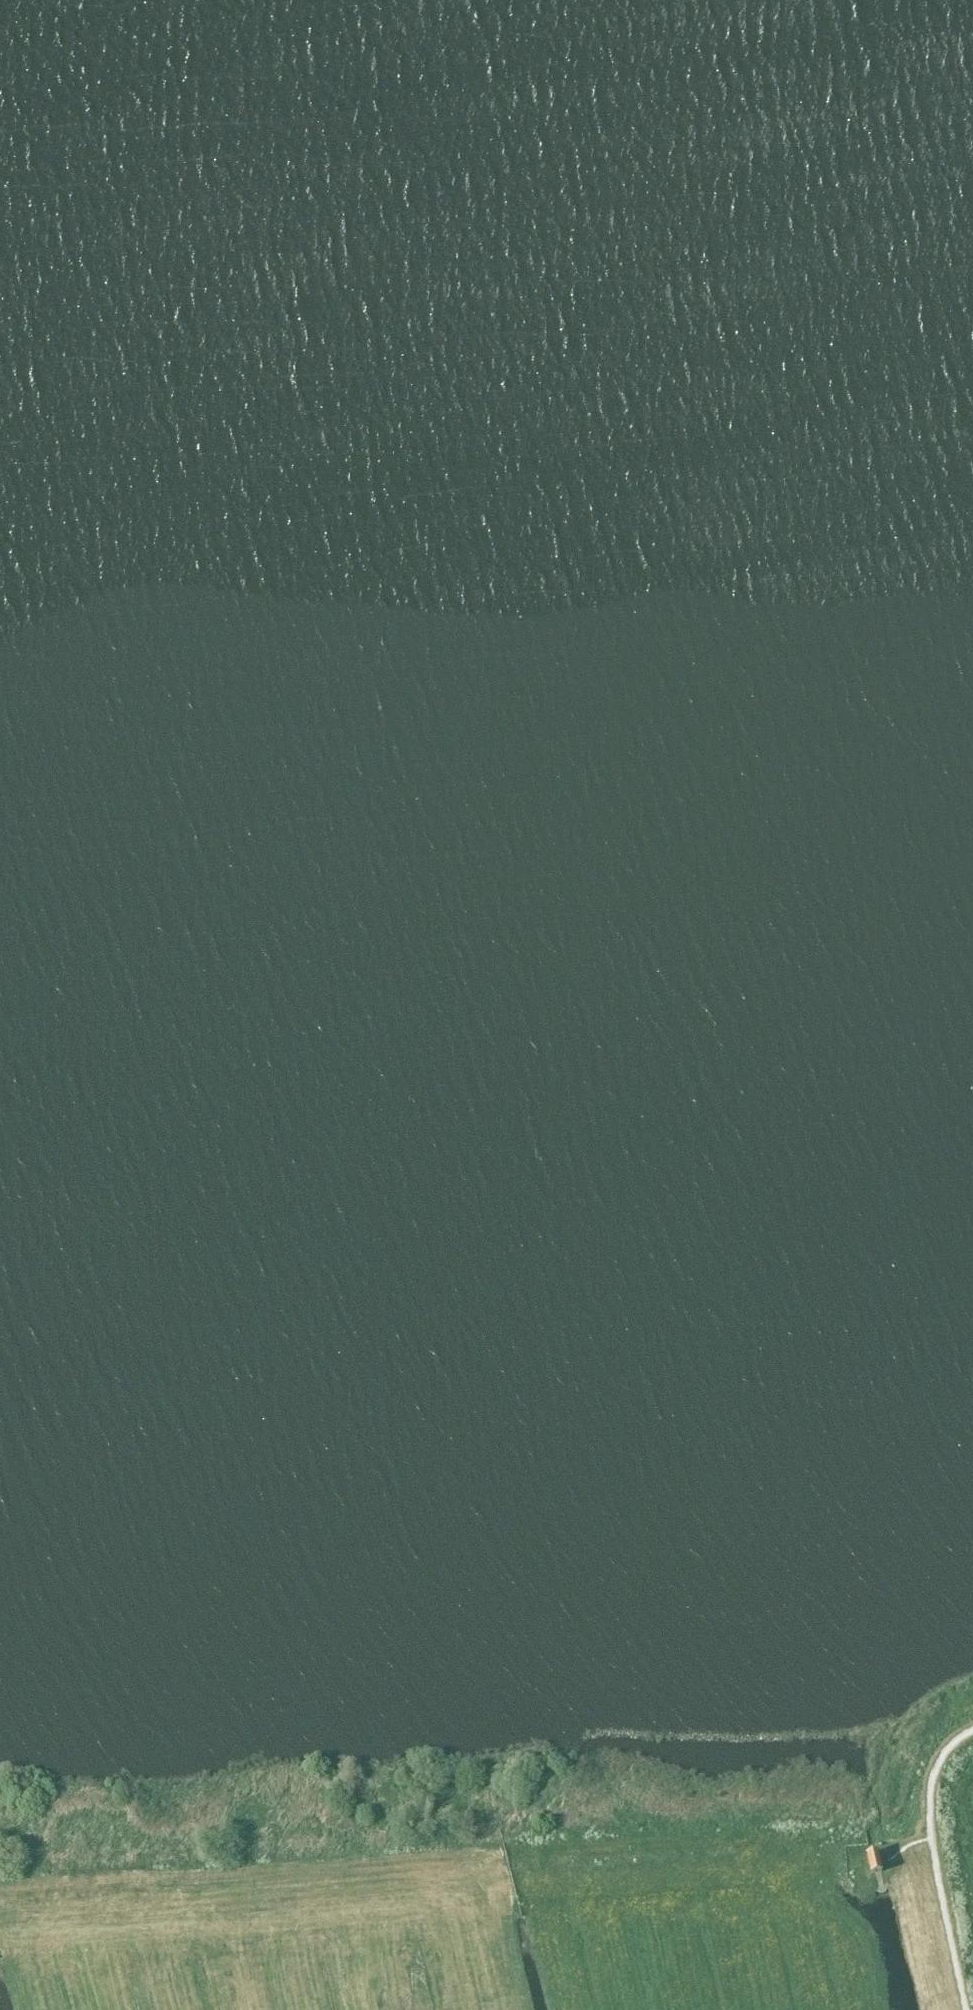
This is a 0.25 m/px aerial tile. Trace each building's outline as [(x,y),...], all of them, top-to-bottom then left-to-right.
[(882,1873),(877,1854),(866,1856),(871,1875),(882,1873)]
